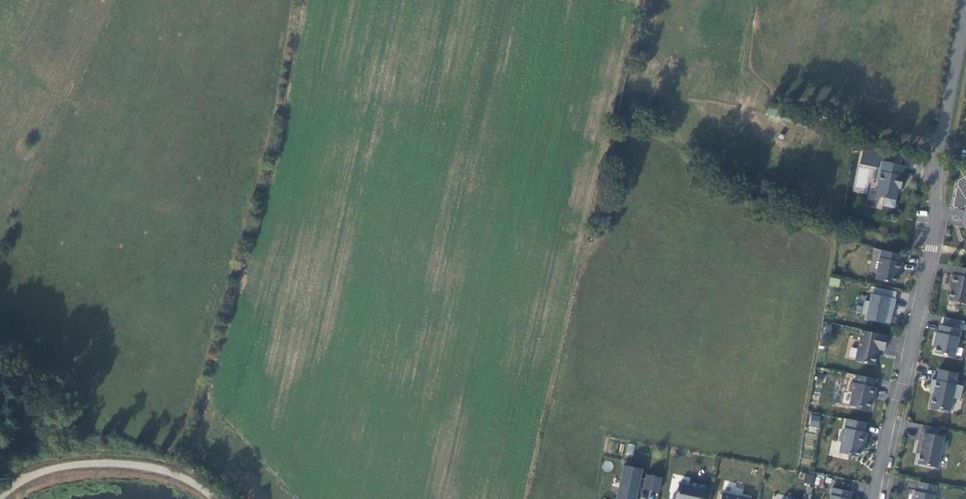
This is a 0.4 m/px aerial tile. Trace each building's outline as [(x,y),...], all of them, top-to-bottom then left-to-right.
[(902,176),(904,165),(880,160),(876,183),(878,184),(876,196),(884,198),(883,205),(894,207),(898,188),(900,188),(903,176),(902,176)] [(900,271),(902,262),(900,262),(901,254),(882,250),(876,279),(895,283),(898,271),(900,271)] [(948,300),(965,304),(965,268),(956,267),(954,274),(952,274),(950,285),(952,285),(948,300)] [(828,286),(839,287),(840,278),(829,277),(828,286)] [(891,314),(888,313),(889,307),(893,308),(895,299),(871,294),(870,301),(865,301),(863,313),(867,314),(866,319),(884,323),(884,322),(889,323),(891,314)] [(954,357),(960,329),(940,325),(939,333),(936,332),(935,341),(937,342),(935,352),(954,357)] [(887,335),(862,330),(855,360),(874,364),(877,349),(884,350),(887,335)] [(849,358),(855,359),(857,348),(850,347),(849,358)] [(934,389),(933,393),(931,407),(950,411),(953,398),(960,399),(963,386),(956,384),(958,373),(938,369),(936,380),(932,379),(930,389),(934,389)] [(876,379),(856,375),(854,383),(851,382),(849,392),(852,392),(850,405),(869,410),(872,396),(874,396),(876,388),(874,387),(876,379)] [(810,414),(809,426),(819,428),(820,416),(810,414)] [(866,423),(847,419),(844,432),(841,432),(839,441),(842,442),(839,452),(859,457),(861,447),(864,447),(867,432),(864,432),(866,423)] [(922,424),(920,432),(937,435),(939,428),(922,424)] [(937,435),(920,432),(917,450),(920,451),(917,463),(937,467),(940,454),(944,454),(946,443),(942,442),(943,437),(937,435)] [(644,486),(644,489),(659,492),(662,477),(647,474),(646,478),(641,477),(642,469),(624,465),(616,498),(636,498),(639,485),(644,486)] [(813,483),(814,474),(805,473),(804,483),(813,483)] [(913,498),(934,498),(937,485),(919,481),(917,491),(915,491),(913,498)] [(710,490),(679,483),(677,493),(674,493),(672,498),(708,498),(710,490)] [(851,492),(832,488),(830,498),(850,498),(851,492)]
